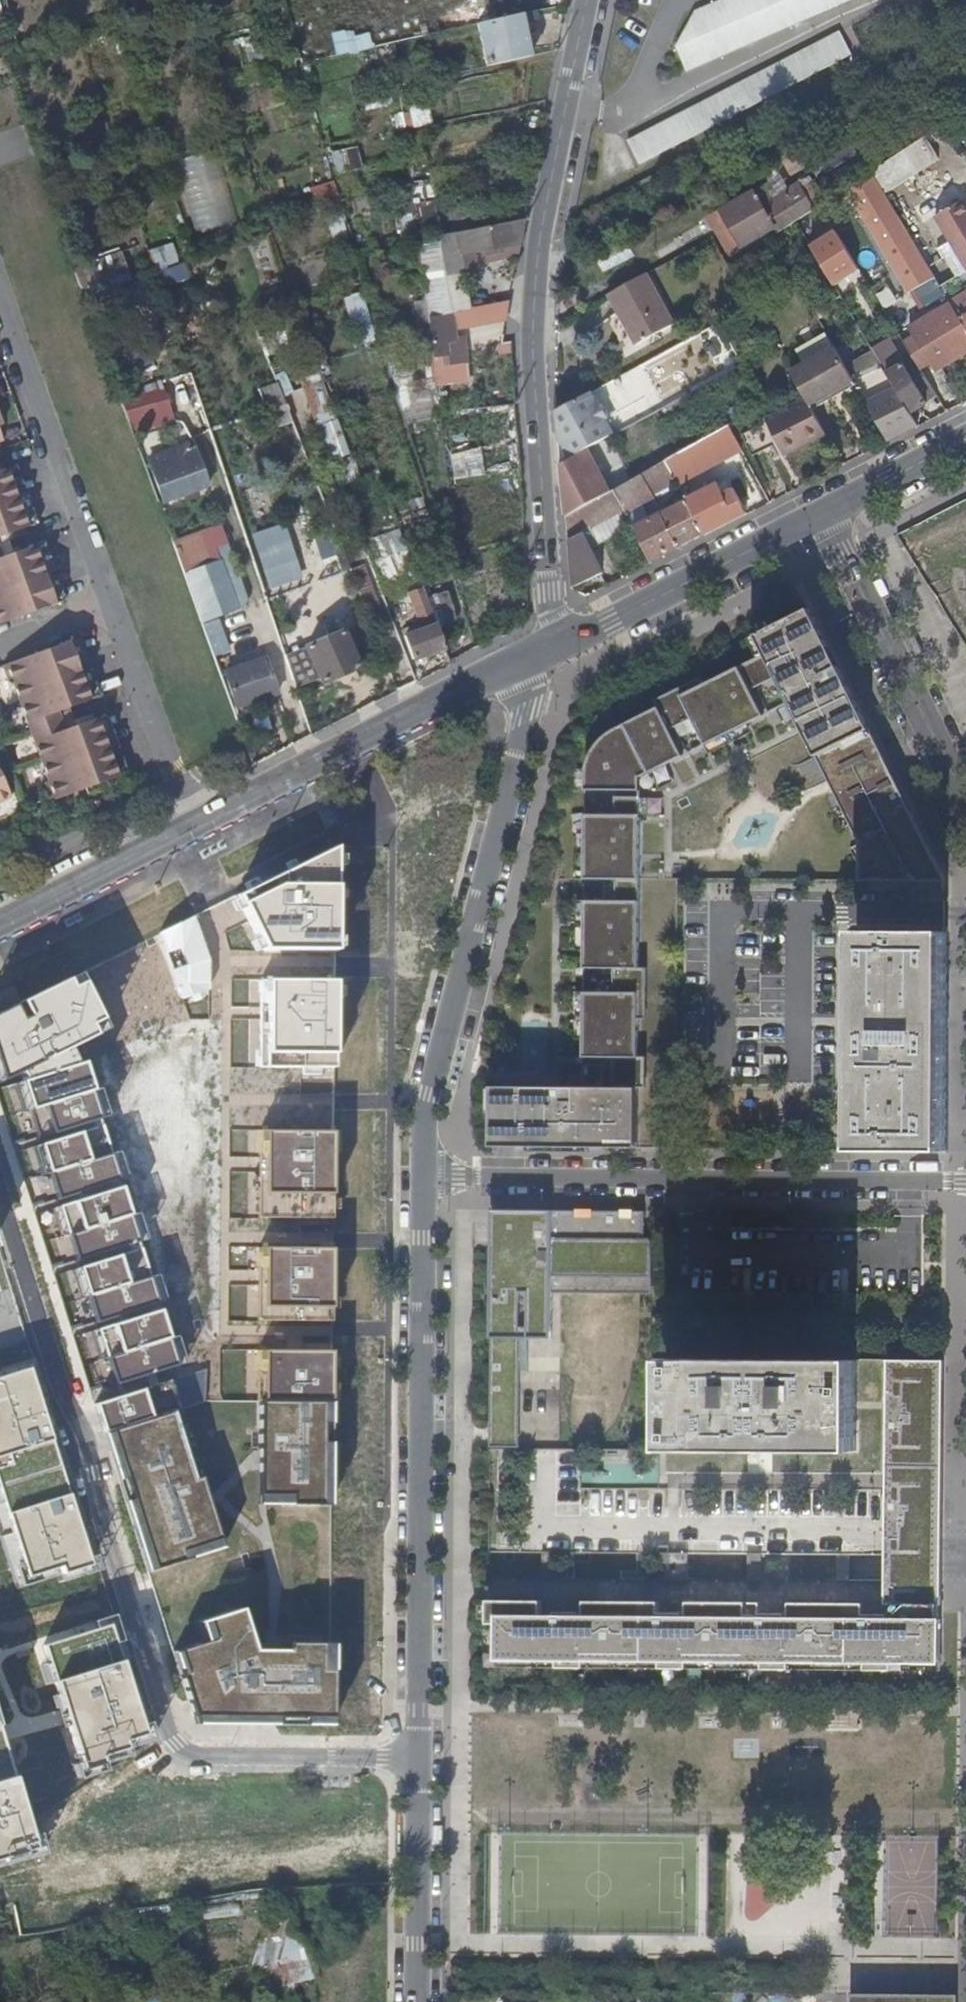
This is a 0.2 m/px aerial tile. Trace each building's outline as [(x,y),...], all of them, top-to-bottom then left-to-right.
[(696,12),(677,47),(686,71),(851,0),(722,0),(696,12)] [(531,54),(522,11),(480,21),(488,64),(531,54)] [(850,54),(838,31),(627,142),(639,165),(788,87),(850,54)] [(410,36),(394,40),(399,86),(414,82),(410,36)] [(429,105),(393,116),(399,133),(434,122),(429,105)] [(931,138),(880,166),(885,174),(853,191),(921,311),(949,295),(891,192),(945,162),(931,138)] [(333,153),(339,174),(363,168),(357,147),(333,153)] [(316,208),(340,201),(335,182),(311,189),(316,208)] [(814,209),(801,185),(793,190),(805,215),(814,209)] [(772,225),(756,195),(737,206),(742,214),(729,221),(729,222),(725,224),(732,237),(736,235),(738,238),(751,231),(754,236),(772,225)] [(935,216),(965,271),(965,209),(961,201),(935,216)] [(520,239),(524,216),(418,239),(428,314),(452,309),(468,306),(464,272),(462,252),(476,249),(489,246),(520,239)] [(847,228),(819,243),(841,288),(870,273),(847,228)] [(518,251),(520,239),(489,246),(490,256),(518,251)] [(158,269),(181,261),(174,242),(151,250),(158,269)] [(727,251),(733,262),(745,254),(741,249),(737,251),(734,247),(727,251)] [(479,270),(476,249),(462,252),(464,272),(479,270)] [(107,286),(134,278),(125,251),(98,259),(107,286)] [(157,271),(161,287),(190,279),(186,264),(157,271)] [(647,273),(609,294),(636,341),(673,321),(647,273)] [(364,292),(351,296),(360,322),(372,318),(364,292)] [(510,315),(509,299),(480,304),(482,320),(510,315)] [(923,319),(949,362),(965,351),(965,328),(955,310),(951,303),(923,319)] [(955,310),(965,328),(965,303),(955,310)] [(452,309),(428,314),(433,356),(447,353),(445,339),(455,338),(452,309)] [(949,362),(923,319),(909,327),(935,370),(949,362)] [(673,321),(636,341),(637,344),(675,324),(673,321)] [(898,334),(910,353),(913,358),(924,376),(935,370),(909,327),(898,334)] [(830,338),(826,332),(796,348),(806,364),(792,371),(800,386),(807,398),(813,408),(829,399),(826,394),(853,380),(830,338)] [(898,334),(898,333),(891,337),(903,357),(910,353),(898,334)] [(445,339),(447,353),(456,351),(455,338),(445,339)] [(924,376),(913,358),(892,370),(889,366),(884,368),(911,413),(938,398),(924,376)] [(884,368),(882,365),(855,381),(856,384),(889,441),(918,426),(911,413),(884,368)] [(855,381),(853,380),(826,394),(829,399),(856,384),(855,381)] [(143,434),(178,422),(166,387),(131,399),(143,434)] [(595,391),(558,411),(559,433),(573,456),(589,448),(613,434),(606,422),(613,419),(605,405),(602,406),(595,391)] [(813,408),(807,398),(767,418),(785,454),(827,433),(813,408)] [(333,462),(352,455),(339,420),(320,428),(333,462)] [(679,484),(743,449),(730,425),(727,426),(666,460),(679,484)] [(763,426),(747,435),(777,488),(793,479),(763,426)] [(573,456),(562,462),(568,474),(563,477),(566,516),(608,493),(589,448),(573,456)] [(199,453),(155,469),(164,498),(208,483),(199,453)] [(480,456),(453,459),(457,498),(484,496),(480,456)] [(23,470),(12,474),(34,533),(44,530),(23,470)] [(12,474),(0,478),(0,629),(65,606),(60,593),(55,594),(45,566),(51,564),(46,550),(19,559),(7,563),(1,544),(13,540),(34,533),(12,474)] [(654,498),(641,474),(614,490),(624,510),(626,513),(654,498)] [(705,535),(736,519),(728,503),(726,499),(718,483),(687,499),(688,501),(705,534),(705,535)] [(614,490),(608,493),(566,516),(569,540),(624,510),(614,490)] [(651,561),(705,534),(688,501),(634,528),(651,561)] [(254,534),(270,592),(307,582),(291,524),(254,534)] [(387,581),(417,568),(401,528),(370,541),(387,581)] [(641,568),(652,562),(651,561),(634,528),(623,534),(641,568)] [(317,538),(322,559),(333,556),(329,535),(317,538)] [(19,559),(13,540),(1,544),(7,563),(19,559)] [(60,593),(65,606),(70,605),(50,548),(46,550),(51,564),(45,566),(55,594),(60,593)] [(590,548),(570,555),(572,572),(597,562),(590,548)] [(237,605),(222,559),(191,569),(206,615),(237,605)] [(597,562),(572,572),(573,589),(586,596),(608,585),(597,562)] [(445,646),(424,588),(410,594),(422,627),(405,635),(414,658),(445,646)] [(889,776),(849,695),(810,617),(760,641),(767,655),(620,728),(602,735),(596,737),(591,740),(587,746),(583,751),(581,758),(580,766),(579,1087),(487,1086),(487,1145),(579,1146),(579,1138),(598,1138),(598,1146),(632,1147),(639,881),(638,792),(634,792),(635,774),(646,768),(650,775),(683,758),(670,732),(676,729),(689,755),(764,718),(751,691),(757,688),(770,714),(792,704),(798,716),(801,724),(805,730),(829,777),(836,792),(865,778),(869,786),(889,776)] [(324,681),(361,666),(345,629),(309,644),(324,681)] [(86,643),(82,644),(88,658),(81,661),(91,688),(96,686),(101,701),(106,699),(86,643)] [(88,658),(82,644),(9,671),(15,690),(20,688),(54,784),(49,787),(56,806),(124,781),(103,721),(83,728),(71,733),(65,715),(77,711),(101,701),(96,686),(91,688),(81,661),(88,658)] [(278,691),(267,655),(227,668),(238,705),(278,691)] [(83,728),(77,711),(65,715),(71,733),(83,728)] [(103,721),(124,781),(135,777),(113,718),(103,721)] [(14,794),(0,764),(0,801),(14,794)] [(865,778),(836,792),(870,860),(869,882),(943,882),(889,776),(869,786),(865,778)] [(334,857),(328,792),(236,832),(0,958),(0,1080),(44,1061),(52,1079),(207,989),(208,970),(253,948),(248,1076),(340,1068),(334,857)] [(945,932),(858,931),(856,1146),(944,1147),(945,932)] [(104,1085),(20,1108),(105,1419),(175,1397),(184,1417),(229,1392),(204,1323),(188,1290),(166,1298),(104,1085)] [(382,1092),(250,1093),(254,1383),(383,1387),(382,1092)] [(191,1191),(198,1215),(226,1207),(219,1183),(191,1191)] [(640,1227),(640,1200),(487,1200),(487,1265),(492,1265),(492,1303),(505,1303),(505,1280),(516,1280),(516,1329),(550,1329),(550,1268),(557,1268),(557,1277),(585,1277),(585,1267),(618,1267),(618,1277),(649,1277),(649,1227),(640,1227)] [(0,1232),(0,1291),(18,1286),(0,1232)] [(12,1324),(24,1320),(17,1299),(0,1304),(0,1353),(20,1347),(12,1324)] [(491,1389),(504,1389),(505,1356),(492,1356),(491,1389)] [(857,1360),(669,1358),(668,1445),(856,1447),(857,1360)] [(886,1360),(886,1392),(897,1392),(897,1398),(894,1398),(894,1428),(910,1428),(910,1465),(940,1465),(941,1361),(886,1360)] [(320,1393),(259,1392),(258,1494),(319,1494),(320,1393)] [(175,1397),(105,1419),(148,1560),(218,1538),(195,1464),(175,1397)] [(909,1465),(909,1491),(939,1492),(940,1465),(910,1465),(909,1465)] [(939,1492),(909,1491),(909,1502),(892,1502),(892,1535),(939,1535),(939,1492)] [(892,1535),(893,1606),(937,1606),(939,1535),(892,1535)] [(666,1553),(656,1553),(656,1564),(666,1564),(666,1553)] [(666,1564),(666,1580),(685,1580),(685,1553),(666,1553),(666,1564)] [(758,1554),(744,1554),(744,1580),(758,1580),(758,1554)] [(203,1629),(172,1637),(191,1700),(328,1703),(326,1661),(317,1660),(317,1634),(286,1632),(286,1638),(249,1637),(237,1595),(197,1609),(203,1629)] [(486,1624),(498,1624),(497,1660),(937,1662),(937,1606),(893,1606),(893,1628),(889,1628),(889,1614),(864,1614),(864,1628),(849,1628),(849,1603),(791,1603),(791,1628),(786,1628),(786,1614),(762,1614),(762,1628),(747,1628),(747,1603),(688,1603),(688,1627),(684,1628),(684,1613),(659,1613),(659,1627),(645,1627),(645,1602),(584,1602),(584,1627),(582,1627),(582,1612),(555,1612),(555,1626),(543,1626),(543,1601),(486,1601),(486,1624)] [(263,1923),(262,1984),(313,1985),(314,1924),(263,1923)] [(958,1993),(850,1992),(850,2001),(958,2001),(958,1993)]
